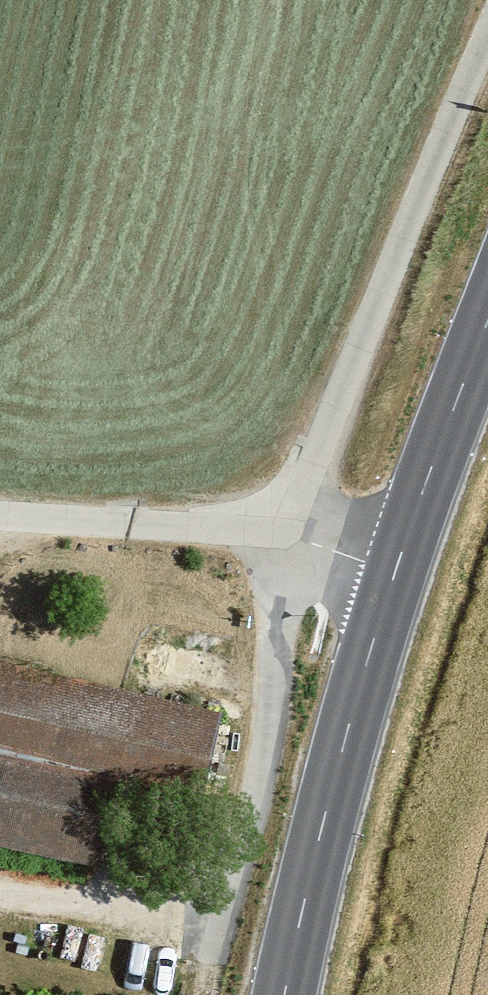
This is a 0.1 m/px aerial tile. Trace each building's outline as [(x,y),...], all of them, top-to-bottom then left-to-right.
[(0,665),(0,842),(93,863),(113,777),(201,797),(219,715),(0,665)]
